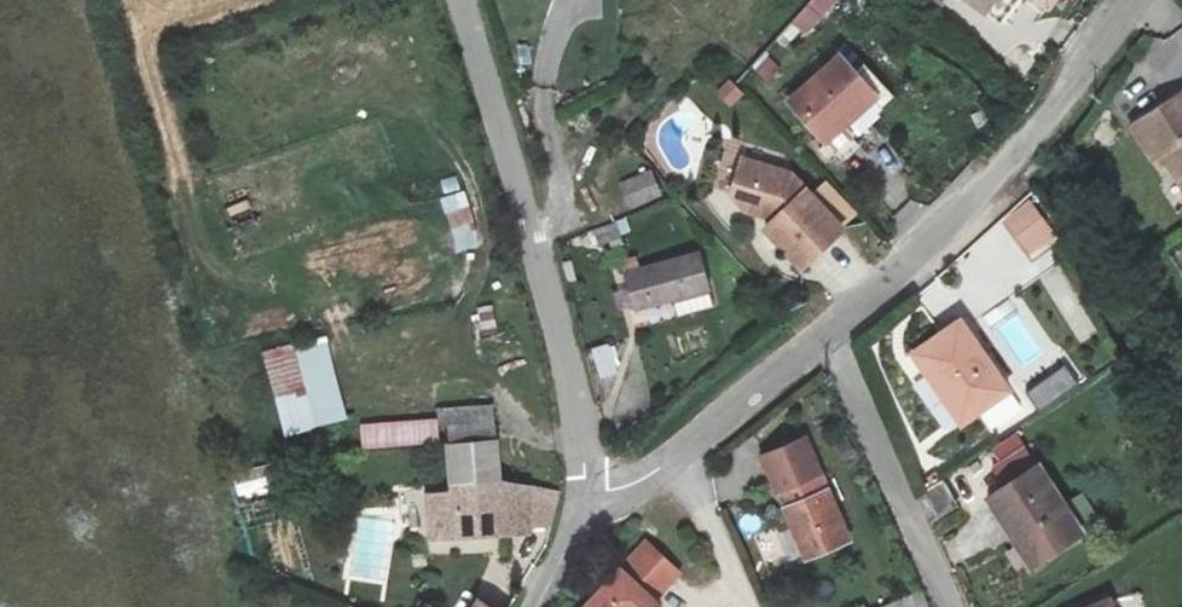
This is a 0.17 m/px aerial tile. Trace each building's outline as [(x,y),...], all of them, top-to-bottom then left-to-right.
[(790,22),(805,36),(838,0),(809,0),(790,22)] [(985,9),(992,0),(973,0),(985,9)] [(1048,9),(1054,0),(1036,0),(1048,9)] [(789,108),(822,142),(861,105),(874,118),(895,99),(860,63),(851,72),(839,60),(789,108)] [(1163,151),(1181,180),(1181,93),(1133,123),(1154,156),(1163,151)] [(792,173),(743,159),(732,194),(746,210),(766,215),(770,211),(776,218),(765,228),(801,267),(842,228),(792,173)] [(603,190),(614,218),(663,198),(652,170),(603,190)] [(458,253),(482,246),(465,189),(441,196),(458,253)] [(1005,222),(1031,261),(1060,242),(1033,203),(1005,222)] [(624,274),(634,312),(710,291),(700,253),(624,274)] [(1059,265),(1040,276),(1079,344),(1098,333),(1059,265)] [(1009,391),(961,320),(914,351),(962,423),(1009,391)] [(267,355),(288,434),(345,420),(325,340),(267,355)] [(591,349),(599,378),(620,372),(612,343),(591,349)] [(1065,366),(1027,393),(1039,409),(1076,383),(1065,366)] [(991,431),(1011,417),(1001,403),(981,417),(991,431)] [(437,418),(359,423),(361,448),(438,443),(437,418)] [(438,457),(439,497),(495,498),(493,421),(450,425),(448,430),(449,457),(438,457)] [(1018,433),(987,450),(1003,479),(1034,462),(1018,433)] [(851,541),(809,439),(767,457),(782,491),(786,489),(795,508),(789,511),(809,558),(851,541)] [(274,462),(232,472),(238,498),(280,488),(274,462)] [(1083,536),(1041,467),(988,500),(1001,521),(1010,515),(1039,562),(1083,536)] [(948,508),(939,488),(922,497),(930,516),(948,508)] [(526,503),(495,498),(439,497),(425,496),(427,540),(463,541),(520,547),(526,503)] [(587,606),(652,606),(677,585),(649,552),(587,606)]
